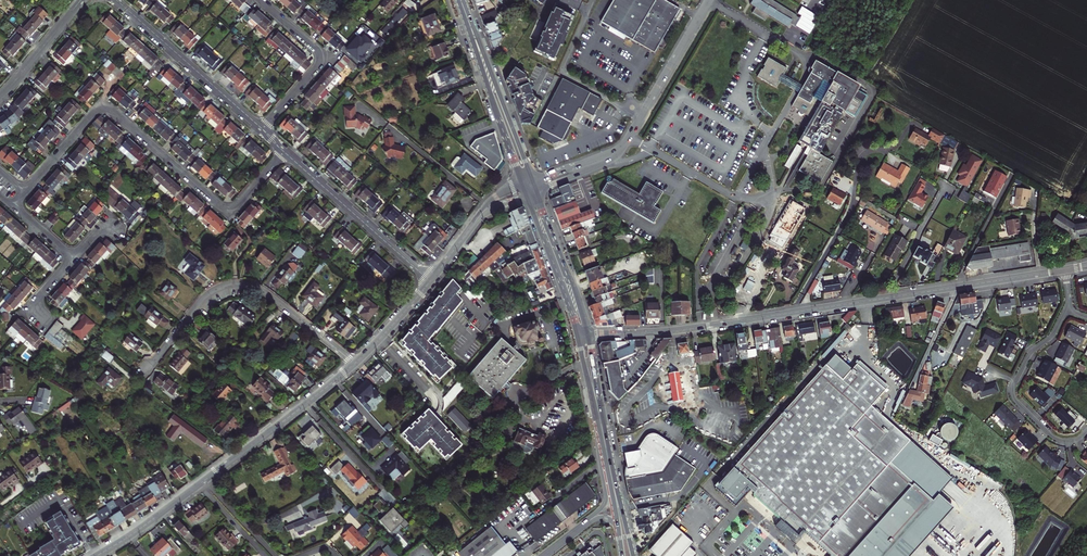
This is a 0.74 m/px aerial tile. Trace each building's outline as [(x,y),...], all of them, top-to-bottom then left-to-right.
[(140,2),(147,8),(149,6),(152,9),(160,0),(142,0),(140,2)] [(154,11),(152,13),(160,20),(167,12),(169,9),(163,3),(165,1),(164,0),(160,0),(152,9),(154,11)] [(248,3),(245,0),(238,0),(234,5),(245,14),(250,8),(247,5),(248,3)] [(282,4),(289,11),(296,3),(293,0),(286,0),(282,4)] [(298,0),(296,3),(289,11),(296,17),(298,14),(302,17),(307,11),(304,8),(305,6),(298,0)] [(396,0),(388,0),(381,8),(388,15),(399,3),(396,0)] [(602,22),(630,38),(630,39),(632,41),(633,39),(655,52),(680,8),(666,0),(614,0),(602,22)] [(753,0),(755,2),(753,5),(755,7),(752,12),(765,20),(768,15),(785,26),(788,22),(790,23),(794,26),(796,23),(799,18),(796,16),(796,15),(772,0),(753,0)] [(34,17),(42,24),(48,17),(47,16),(52,9),(43,1),(40,5),(37,5),(33,10),(34,12),(36,14),(34,17)] [(407,5),(414,10),(418,6),(411,1),(407,5)] [(486,30),(488,35),(498,31),(497,26),(504,15),(505,15),(509,9),(504,5),(497,16),(493,22),(484,25),(486,30)] [(575,17),(553,8),(534,52),(553,61),(560,46),(562,46),(575,17)] [(307,11),(302,17),(304,19),(303,21),(310,27),(317,19),(307,11)] [(481,16),(484,25),(493,22),(497,16),(498,15),(496,11),(481,16)] [(172,27),(177,21),(167,12),(160,20),(167,26),(168,24),(172,27)] [(258,15),(255,12),(249,18),(252,20),(261,28),(267,20),(260,13),(258,15)] [(405,21),(398,14),(387,25),(394,32),(405,21)] [(317,19),(327,29),(330,25),(320,16),(317,19)] [(25,23),(23,25),(32,33),(35,30),(36,31),(42,24),(34,17),(28,25),(25,23)] [(111,20),(109,18),(104,24),(114,32),(120,25),(113,19),(111,20)] [(428,38),(441,34),(435,18),(422,22),(428,38)] [(327,29),(317,19),(310,27),(317,34),(319,32),(322,35),(327,29)] [(273,28),(275,26),(267,20),(261,28),(259,30),(269,39),(276,31),(273,28)] [(516,28),(525,33),(529,25),(519,21),(516,28)] [(22,25),(19,28),(21,29),(15,36),(17,38),(25,44),(31,38),(29,36),(32,33),(23,25),(22,25)] [(127,31),(120,25),(114,32),(110,37),(120,46),(124,41),(129,35),(126,33),(127,31)] [(179,39),(183,42),(190,35),(180,25),(172,35),(178,40),(179,39)] [(323,38),(330,45),(337,37),(330,32),(333,28),(330,25),(327,29),(322,35),(324,37),(323,38)] [(502,39),(499,31),(498,31),(488,35),(494,51),(498,45),(502,39)] [(339,34),(337,37),(344,43),(347,46),(350,43),(339,34)] [(132,38),(129,35),(124,41),(133,50),(140,42),(133,36),(132,38)] [(183,42),(188,46),(186,47),(192,52),(200,43),(190,35),(183,42)] [(276,35),(271,41),(274,44),(281,50),(288,42),(281,36),(279,37),(276,35)] [(338,49),(344,43),(337,37),(330,45),(337,51),(338,49)] [(361,40),(358,38),(346,52),(357,62),(358,61),(361,63),(364,60),(363,60),(365,58),(365,56),(364,55),(372,45),(363,37),(361,40)] [(19,52),(25,44),(17,38),(11,45),(10,45),(8,48),(15,54),(17,51),(19,52)] [(71,47),(67,51),(75,58),(78,61),(80,58),(78,55),(84,48),(75,40),(70,47),(71,47)] [(139,58),(141,56),(147,49),(140,42),(133,50),(132,52),(139,58)] [(288,56),(295,48),(288,42),(281,50),(288,56)] [(344,43),(338,49),(341,53),(347,46),(344,43)] [(274,44),(272,46),(279,52),(281,50),(274,44)] [(204,60),(208,64),(215,56),(205,47),(197,56),(203,61),(204,60)] [(295,62),(302,55),(295,48),(288,56),(291,59),(289,61),(293,65),(295,62)] [(446,52),(445,48),(434,51),(439,63),(450,59),(448,51),(446,52)] [(2,71),(6,66),(7,67),(11,62),(11,61),(13,58),(2,49),(0,51),(0,69),(2,71)] [(154,55),(147,49),(141,56),(148,63),(154,55)] [(281,50),(279,52),(286,58),(288,56),(281,50)] [(57,61),(66,69),(75,58),(67,51),(63,56),(62,55),(57,61)] [(158,72),(163,66),(160,63),(162,62),(154,55),(148,63),(158,72)] [(300,71),(306,76),(313,67),(308,63),(309,61),(302,55),(295,62),(303,69),(300,71)] [(148,63),(141,56),(139,58),(146,65),(148,63)] [(217,74),(225,65),(215,56),(208,64),(212,67),(211,68),(217,74)] [(761,69),(757,77),(776,88),(780,82),(780,80),(779,80),(781,76),(783,77),(783,75),(787,69),(768,58),(764,65),(765,66),(763,70),(761,69)] [(300,71),(303,69),(295,62),(293,65),(300,71)] [(799,93),(792,106),(799,111),(804,113),(812,118),(805,129),(798,142),(807,147),(803,153),(807,156),(798,171),(820,183),(832,162),(819,154),(823,148),(842,115),(841,114),(843,111),(844,112),(853,96),(858,86),(846,79),(842,76),(817,62),(803,87),(799,93)] [(109,72),(112,75),(118,69),(117,68),(115,66),(109,72)] [(241,75),(231,66),(223,75),(229,80),(230,79),(234,83),(241,75)] [(51,74),(47,78),(55,85),(64,75),(56,67),(50,73),(51,74)] [(444,87),(459,82),(454,68),(442,73),(445,81),(442,82),(444,87)] [(332,70),(326,78),(333,84),(342,73),(337,69),(334,72),(332,70)] [(514,69),(505,81),(510,94),(513,102),(521,124),(529,124),(541,101),(532,97),(528,87),(527,84),(525,76),(514,69)] [(167,79),(173,85),(180,78),(172,71),(171,73),(168,70),(161,78),(164,82),(167,79)] [(118,79),(123,74),(120,71),(115,77),(118,79)] [(126,76),(124,75),(123,74),(118,79),(121,82),(126,76)] [(234,83),(238,86),(237,88),(243,93),(251,84),(241,75),(234,83)] [(108,85),(100,77),(98,79),(97,80),(98,81),(89,91),(97,98),(103,91),(101,90),(104,86),(105,88),(108,85)] [(786,77),(782,83),(799,93),(803,87),(786,77)] [(47,78),(44,82),(43,81),(38,87),(47,95),(55,85),(47,78)] [(179,94),(177,96),(180,98),(189,88),(186,86),(187,84),(180,78),(173,85),(181,92),(179,94)] [(326,78),(319,85),(327,91),(333,84),(326,78)] [(164,82),(171,88),(173,85),(167,79),(164,82)] [(602,99),(562,79),(547,109),(571,122),(579,108),(593,116),(602,99)] [(173,85),(171,88),(179,94),(181,92),(173,85)] [(327,91),(319,85),(313,92),(320,98),(327,91)] [(254,100),(258,104),(265,96),(255,87),(247,96),(253,102),(254,100)] [(193,103),(200,95),(192,89),(191,90),(189,88),(180,98),(183,102),(185,100),(191,106),(193,103)] [(81,100),(89,91),(86,89),(78,98),(81,100)] [(115,99),(122,106),(129,98),(119,89),(113,95),(116,97),(115,99)] [(88,104),(90,105),(97,98),(89,91),(81,100),(80,101),(86,106),(88,104)] [(31,94),(24,101),(32,107),(38,100),(42,103),(44,100),(35,92),(32,95),(31,94)] [(308,101),(306,103),(312,108),(320,98),(313,92),(307,99),(308,101)] [(132,95),(129,98),(122,106),(129,112),(131,110),(134,113),(139,107),(136,104),(139,101),(132,95)] [(200,95),(193,103),(203,112),(209,106),(206,104),(207,102),(200,95)] [(265,96),(258,104),(262,107),(261,109),(267,114),(278,102),(272,97),(269,100),(265,96)] [(465,102),(459,97),(449,108),(457,115),(452,119),(461,127),(472,115),(462,106),(465,102)] [(26,114),(32,107),(24,101),(13,113),(22,122),(28,115),(26,114)] [(75,121),(78,117),(79,118),(85,111),(76,103),(67,114),(75,121)] [(309,112),(312,108),(306,103),(303,106),(309,112)] [(141,119),(149,125),(158,114),(159,113),(149,104),(140,114),(143,117),(141,119)] [(209,106),(203,112),(214,121),(220,113),(213,107),(211,108),(209,106)] [(343,107),(346,129),(355,128),(360,131),(362,127),(367,129),(372,120),(356,113),(355,106),(343,107)] [(537,128),(543,131),(539,138),(545,140),(552,144),(559,142),(566,140),(571,130),(568,129),(571,122),(547,109),(537,128)] [(61,127),(66,132),(72,126),(71,125),(75,121),(67,114),(63,110),(59,114),(63,118),(58,124),(61,127)] [(20,123),(22,122),(13,113),(13,114),(20,123)] [(220,113),(214,121),(221,127),(218,131),(220,133),(229,124),(226,121),(227,120),(220,113)] [(6,134),(10,139),(13,136),(13,134),(11,130),(20,123),(13,114),(3,121),(4,122),(0,124),(0,126),(6,134)] [(156,131),(165,120),(158,114),(149,125),(156,131)] [(106,123),(99,117),(92,125),(100,131),(99,132),(105,137),(107,135),(114,127),(108,121),(106,123)] [(290,131),(294,135),(300,128),(298,125),(290,119),(282,127),(289,133),(290,131)] [(172,127),(165,120),(156,131),(163,138),(169,130),(172,127)] [(218,131),(221,127),(214,121),(210,124),(218,131)] [(48,135),(45,138),(45,139),(53,146),(57,142),(58,140),(59,141),(63,136),(57,131),(59,129),(56,126),(53,123),(45,132),(48,135)] [(223,136),(226,132),(234,139),(240,131),(233,125),(231,126),(229,124),(220,133),(223,136)] [(114,127),(107,135),(117,144),(117,143),(123,137),(120,134),(121,133),(114,127)] [(294,135),(297,138),(296,140),(302,145),(310,136),(303,130),(300,128),(294,135)] [(945,135),(932,128),(928,136),(915,129),(909,139),(920,145),(921,144),(926,146),(930,139),(940,144),(940,143),(945,135)] [(179,139),(169,130),(163,138),(170,144),(172,142),(174,145),(179,139)] [(240,131),(234,139),(239,144),(243,147),(249,142),(245,139),(247,137),(240,131)] [(79,143),(76,147),(84,154),(88,158),(94,152),(89,148),(95,141),(87,133),(78,143),(79,143)] [(391,134),(384,134),(385,147),(382,148),(388,160),(391,158),(403,161),(406,148),(394,145),(393,138),(391,138),(391,134)] [(183,135),(179,139),(174,145),(177,147),(174,151),(181,157),(187,150),(190,147),(191,146),(183,140),(185,138),(183,135)] [(500,149),(496,135),(478,142),(471,150),(488,163),(485,166),(495,174),(504,164),(500,149)] [(954,150),(958,143),(945,135),(940,143),(945,146),(944,148),(938,170),(947,172),(950,167),(954,150)] [(120,146),(127,152),(134,144),(127,138),(125,139),(123,137),(117,143),(120,146)] [(31,149),(34,151),(36,149),(37,149),(40,152),(45,156),(49,152),(48,151),(50,149),(53,146),(45,139),(45,138),(39,146),(36,143),(31,149)] [(315,154),(319,157),(325,150),(315,141),(307,150),(313,155),(315,154)] [(254,157),(260,149),(253,142),(251,144),(249,142),(243,147),(254,157)] [(797,143),(784,165),(789,168),(801,146),(797,143)] [(134,165),(137,168),(146,158),(140,152),(141,151),(134,144),(127,152),(137,161),(135,164),(134,165)] [(125,155),(127,152),(120,146),(118,149),(125,155)] [(71,151),(66,157),(68,159),(75,165),(84,154),(76,147),(72,152),(71,151)] [(190,147),(187,150),(195,157),(197,154),(190,147)] [(251,160),(254,157),(243,147),(240,151),(251,160)] [(266,157),(267,155),(260,149),(254,157),(264,165),(269,160),(266,157)] [(22,162),(9,150),(0,159),(8,166),(10,168),(11,166),(15,170),(22,162)] [(190,163),(192,165),(198,159),(195,157),(187,150),(181,157),(188,164),(190,163)] [(319,157),(323,161),(321,162),(327,168),(335,159),(325,150),(319,157)] [(127,152),(125,155),(135,164),(137,161),(127,152)] [(483,168),(464,154),(460,159),(458,157),(456,158),(452,164),(452,166),(454,167),(453,168),(460,174),(464,174),(465,172),(475,179),(483,168)] [(982,161),(972,155),(966,166),(963,164),(958,174),(960,176),(957,181),(964,185),(967,187),(982,161)] [(340,158),(328,172),(337,179),(338,178),(342,182),(352,171),(353,170),(340,158)] [(75,165),(68,159),(66,162),(72,167),(75,165)] [(145,165),(154,174),(161,166),(154,160),(153,162),(150,159),(145,165)] [(194,169),(201,175),(207,168),(200,162),(198,159),(192,165),(195,167),(194,169)] [(15,170),(18,173),(17,174),(19,176),(28,184),(39,171),(32,165),(29,168),(22,162),(15,170)] [(884,162),(876,176),(881,179),(881,178),(882,177),(892,182),(891,184),(890,184),(895,187),(898,182),(901,184),(910,169),(903,165),(899,172),(884,162)] [(59,166),(52,173),(60,180),(69,170),(63,165),(61,168),(59,166)] [(158,177),(161,180),(168,173),(161,166),(154,174),(158,177)] [(271,177),(285,190),(293,181),(289,177),(289,176),(280,167),(271,177)] [(210,180),(212,183),(218,177),(207,168),(201,175),(209,182),(210,180)] [(993,169),(982,191),(994,197),(1005,176),(993,169)] [(359,177),(352,171),(342,182),(346,186),(345,187),(351,192),(359,183),(356,180),(359,177)] [(54,187),(60,180),(52,173),(46,181),(47,182),(45,185),(51,190),(54,193),(56,189),(54,187)] [(175,179),(168,173),(161,180),(165,184),(163,186),(167,189),(168,187),(175,179)] [(212,183),(215,185),(214,187),(221,193),(228,186),(218,177),(212,183)] [(182,185),(175,179),(168,187),(178,196),(184,190),(181,187),(182,185)] [(295,198),(303,189),(297,184),(297,185),(293,181),(285,190),(295,198)] [(663,192),(645,182),(638,194),(618,183),(616,185),(611,182),(610,183),(609,183),(608,184),(606,183),(601,193),(622,205),(634,212),(653,224),(661,211),(653,206),(655,204),(655,205),(662,194),(663,192)] [(918,182),(908,199),(922,208),(928,197),(924,194),(923,194),(921,193),(925,186),(918,182)] [(45,185),(42,188),(41,186),(34,194),(42,200),(51,190),(45,185)] [(111,203),(119,194),(110,185),(109,201),(111,203)] [(458,193),(448,185),(435,202),(445,210),(458,193)] [(238,195),(228,186),(221,193),(229,200),(230,198),(233,201),(238,195)] [(374,196),(364,187),(356,196),(362,202),(364,201),(367,204),(374,196)] [(833,187),(827,197),(834,201),(833,202),(839,206),(846,194),(841,191),(841,192),(833,187)] [(181,198),(183,196),(190,202),(197,195),(190,188),(186,192),(184,190),(178,196),(181,198)] [(1017,188),(1014,206),(1025,207),(1026,198),(1030,198),(1031,190),(1017,188)] [(292,202),(295,198),(285,190),(282,193),(292,202)] [(964,192),(962,190),(957,197),(967,203),(971,196),(968,194),(964,192)] [(104,201),(95,193),(87,203),(97,213),(101,208),(103,206),(102,204),(104,201)] [(36,207),(42,200),(34,194),(28,201),(36,207)] [(119,194),(111,203),(117,208),(118,207),(119,209),(122,211),(129,202),(119,194)] [(191,208),(193,205),(200,211),(206,205),(203,203),(204,201),(197,195),(190,202),(188,205),(191,208)] [(314,213),(321,205),(317,202),(318,201),(312,195),(304,204),(307,207),(304,211),(310,217),(314,213)] [(555,205),(552,205),(561,230),(570,227),(586,222),(595,218),(592,210),(584,212),(580,214),(579,211),(576,201),(573,202),(573,200),(570,200),(569,198),(563,200),(562,195),(552,198),(555,205)] [(384,205),(374,196),(367,204),(371,207),(370,209),(376,214),(384,205)] [(131,220),(139,211),(136,208),(141,203),(134,197),(129,202),(122,211),(124,212),(126,214),(125,215),(131,220)] [(897,218),(862,198),(860,201),(866,204),(895,221),(897,218)] [(253,202),(252,200),(245,207),(253,214),(262,204),(256,199),(253,202)] [(97,213),(87,203),(85,202),(81,206),(86,210),(83,213),(81,216),(87,221),(89,219),(91,220),(94,216),(97,213)] [(206,205),(200,211),(210,220),(217,212),(210,206),(208,208),(206,205)] [(326,208),(325,209),(321,205),(314,213),(324,222),(332,213),(326,208)] [(245,207),(239,215),(241,216),(238,219),(244,224),(253,214),(245,207)] [(391,221),(395,224),(401,217),(391,208),(383,217),(390,222),(391,221)] [(788,208),(781,219),(795,227),(798,221),(802,224),(807,215),(803,212),(801,216),(794,212),(792,210),(788,208)] [(4,223),(10,215),(8,213),(3,209),(0,212),(0,219),(4,223)] [(48,216),(51,219),(56,213),(53,210),(48,216)] [(517,212),(510,216),(511,220),(509,220),(512,228),(502,234),(505,239),(517,232),(529,227),(526,220),(523,210),(517,212)] [(197,214),(207,223),(210,220),(200,211),(197,214)] [(867,211),(861,220),(882,233),(883,232),(887,235),(892,227),(887,224),(888,223),(867,211)] [(220,229),(226,223),(222,220),(224,219),(217,212),(210,220),(220,229)] [(415,221),(405,212),(401,217),(395,224),(399,228),(398,229),(403,234),(405,232),(407,234),(413,227),(411,226),(415,221)] [(54,222),(59,215),(56,213),(51,219),(54,222)] [(81,216),(77,213),(68,224),(71,227),(72,226),(81,216)] [(4,223),(11,229),(18,222),(15,219),(10,215),(4,223)] [(1073,226),(1073,225),(1057,215),(1053,222),(1064,230),(1065,229),(1068,231),(1069,234),(1067,234),(1068,240),(1078,238),(1077,234),(1086,233),(1086,224),(1073,226)] [(87,221),(81,216),(72,226),(80,233),(85,227),(86,226),(84,224),(87,221)] [(1018,219),(1006,221),(1008,236),(1020,234),(1018,219)] [(22,226),(18,222),(11,229),(22,239),(28,233),(25,230),(26,229),(22,226)] [(351,232),(347,229),(348,228),(342,222),(334,231),(344,240),(351,232)] [(571,231),(572,234),(583,230),(595,225),(594,224),(587,226),(586,222),(570,227),(571,231)] [(80,233),(72,226),(71,227),(65,234),(73,240),(78,235),(80,233)] [(434,226),(427,235),(439,246),(443,242),(444,243),(449,237),(437,226),(434,226)] [(524,235),(531,232),(529,227),(517,232),(505,239),(508,243),(511,242),(514,250),(525,246),(528,251),(510,258),(497,245),(484,259),(492,266),(493,268),(496,266),(506,279),(511,275),(513,278),(525,271),(527,276),(538,272),(546,270),(533,237),(526,239),(524,235)] [(11,229),(9,232),(20,242),(22,239),(11,229)] [(233,247),(242,234),(233,229),(225,241),(233,247)] [(583,231),(583,230),(572,234),(574,240),(585,236),(587,235),(588,235),(587,230),(583,231)] [(953,230),(944,247),(957,254),(966,238),(953,230)] [(355,236),(351,232),(344,240),(354,249),(362,240),(356,235),(355,236)] [(25,241),(30,235),(29,234),(28,233),(22,239),(25,241)] [(28,244),(35,250),(41,242),(38,239),(35,236),(33,238),(30,235),(25,241),(22,239),(20,242),(26,247),(28,244)] [(439,246),(427,235),(416,247),(420,251),(423,249),(432,257),(437,251),(436,250),(439,246)] [(636,235),(633,240),(641,244),(644,240),(636,235)] [(574,240),(578,250),(588,246),(585,236),(574,240)] [(885,255),(895,261),(901,250),(902,250),(907,242),(896,236),(885,255)] [(98,242),(94,246),(101,253),(104,255),(113,245),(104,238),(102,241),(100,239),(98,242)] [(308,246),(300,240),(292,251),(299,257),(308,246)] [(744,240),(740,246),(745,249),(749,243),(744,240)] [(35,250),(42,256),(49,249),(46,246),(41,242),(35,250)] [(268,260),(275,251),(264,242),(257,252),(268,260)] [(966,267),(970,270),(992,267),(991,260),(1019,256),(1020,262),(1031,261),(1028,243),(1006,246),(1006,249),(990,251),(989,246),(977,248),(966,267)] [(919,262),(932,269),(944,247),(937,244),(932,254),(926,251),(925,252),(917,248),(913,256),(920,261),(919,262)] [(89,255),(87,258),(92,263),(101,253),(94,246),(91,250),(88,254),(89,255)] [(758,248),(760,255),(767,253),(764,246),(758,248)] [(857,263),(856,262),(861,252),(851,247),(849,251),(845,249),(840,259),(839,258),(837,262),(851,270),(853,266),(854,267),(857,263)] [(192,273),(202,261),(186,248),(181,254),(189,260),(184,266),(192,273)] [(54,253),(49,249),(42,256),(52,265),(58,259),(55,256),(56,255),(54,253)] [(595,249),(580,255),(584,265),(588,264),(593,262),(593,264),(596,263),(593,257),(597,255),(595,249)] [(798,252),(793,249),(783,267),(788,270),(784,278),(791,282),(799,270),(798,269),(799,268),(798,264),(793,261),(799,252),(798,252)] [(381,260),(378,257),(379,255),(373,250),(364,259),(374,268),(381,260)] [(292,265),(297,260),(289,254),(270,278),(276,282),(280,277),(282,278),(285,275),(288,277),(295,268),(292,265)] [(80,262),(76,266),(84,273),(92,263),(87,258),(84,261),(82,260),(80,262)] [(493,268),(492,266),(484,259),(479,264),(473,258),(465,266),(468,268),(466,270),(469,272),(468,273),(469,274),(466,276),(467,277),(461,282),(465,285),(470,291),(476,285),(475,285),(487,272),(493,268)] [(317,267),(323,261),(320,259),(315,265),(317,267)] [(388,281),(397,271),(387,262),(386,264),(381,260),(374,268),(382,275),(384,277),(388,281)] [(591,266),(584,269),(588,282),(596,277),(603,276),(599,264),(591,266)] [(71,275),(69,278),(75,283),(84,273),(76,266),(73,270),(70,274),(71,275)] [(545,293),(553,290),(546,270),(538,272),(527,276),(532,281),(533,281),(537,290),(537,289),(538,291),(540,290),(540,289),(543,287),(545,293)] [(513,278),(517,283),(527,276),(525,271),(513,278)] [(495,272),(486,279),(488,282),(497,275),(495,272)] [(25,278),(19,286),(27,292),(31,287),(33,285),(30,282),(33,279),(27,274),(24,277),(25,278)] [(168,293),(177,282),(168,275),(159,286),(168,293)] [(654,284),(654,275),(645,276),(646,279),(646,282),(646,284),(654,284)] [(596,277),(588,282),(591,290),(610,283),(607,276),(603,278),(603,276),(596,277)] [(822,281),(824,293),(840,290),(839,279),(833,280),(833,276),(823,277),(824,281),(822,281)] [(318,281),(313,277),(302,290),(315,300),(321,292),(314,286),(318,281)] [(64,281),(58,287),(66,293),(75,283),(69,278),(66,281),(65,280),(64,281)] [(486,279),(478,285),(480,287),(488,282),(486,279)] [(815,280),(807,293),(811,295),(819,282),(815,280)] [(439,380),(452,368),(448,363),(449,362),(446,358),(444,359),(441,356),(443,354),(439,351),(437,352),(434,349),(436,347),(432,343),(431,344),(428,341),(429,340),(436,332),(436,333),(463,301),(458,296),(455,293),(457,292),(459,290),(456,287),(451,282),(449,284),(442,293),(444,295),(441,298),(439,297),(433,304),(435,306),(432,309),(430,308),(427,312),(428,313),(427,315),(425,314),(418,323),(419,324),(417,327),(415,325),(411,331),(413,333),(411,335),(409,333),(402,341),(405,345),(404,346),(409,352),(411,350),(414,354),(412,356),(419,363),(421,361),(424,364),(422,366),(433,377),(435,375),(439,380)] [(459,291),(465,285),(461,282),(456,287),(459,290),(459,291)] [(594,298),(607,293),(606,290),(607,290),(608,290),(611,289),(612,288),(615,287),(614,283),(610,285),(592,291),(592,292),(591,293),(592,297),(594,298)] [(13,293),(20,300),(24,296),(27,292),(19,286),(13,293)] [(57,289),(52,294),(54,296),(51,299),(57,304),(59,301),(66,293),(58,287),(57,289)] [(1058,301),(1056,290),(1046,291),(1041,291),(1043,304),(1058,301)] [(594,300),(594,301),(595,305),(612,299),(614,298),(612,291),(607,293),(594,298),(595,300),(594,300)] [(12,305),(14,307),(19,301),(20,300),(13,293),(6,300),(8,301),(6,304),(10,307),(12,305)] [(70,297),(66,293),(59,301),(64,305),(70,297)] [(975,301),(974,293),(967,294),(970,316),(970,317),(971,319),(974,319),(974,317),(979,316),(978,310),(983,309),(982,300),(975,301)] [(1038,305),(1036,293),(1030,294),(1030,295),(1020,297),(1022,308),(1038,305)] [(959,295),(954,304),(960,303),(962,316),(964,316),(964,318),(970,317),(970,316),(967,294),(959,295)] [(164,320),(169,314),(151,300),(149,303),(141,297),(136,303),(148,312),(146,314),(155,320),(157,317),(158,318),(159,316),(164,320)] [(1011,309),(1009,297),(1003,298),(1003,300),(1001,300),(1001,299),(997,300),(998,311),(1011,309)] [(368,321),(378,308),(365,298),(361,303),(366,307),(360,314),(368,321)] [(594,298),(587,301),(589,307),(592,306),(595,305),(594,301),(594,300),(595,300),(594,298)] [(595,305),(589,307),(593,320),(605,316),(609,314),(606,306),(614,303),(612,299),(595,305)] [(237,303),(233,300),(228,306),(247,321),(254,312),(239,300),(237,303)] [(680,315),(680,301),(673,301),(673,303),(672,303),(672,311),(671,311),(671,314),(672,314),(672,315),(680,315)] [(689,311),(689,301),(680,301),(680,315),(689,315),(689,313),(690,313),(690,311),(689,311)] [(932,316),(941,319),(943,314),(942,314),(945,305),(937,302),(932,316)] [(659,304),(646,304),(646,318),(660,318),(659,304)] [(902,306),(885,309),(887,317),(890,317),(890,318),(898,317),(898,318),(904,317),(902,306)] [(916,309),(916,308),(909,309),(911,322),(919,321),(918,319),(927,318),(925,306),(919,307),(919,308),(916,309)] [(352,313),(346,308),(344,311),(350,316),(352,313)] [(99,320),(87,310),(84,314),(87,317),(83,322),(79,329),(88,335),(99,320)] [(615,318),(615,319),(621,317),(618,311),(613,313),(615,318)] [(849,312),(842,319),(846,323),(857,311),(849,312)] [(605,316),(593,320),(595,325),(597,327),(613,326),(611,320),(615,318),(613,313),(609,314),(605,316)] [(23,319),(19,315),(12,323),(19,329),(25,321),(23,319)] [(640,316),(626,316),(626,326),(640,326),(640,316)] [(61,325),(64,322),(57,317),(55,320),(61,325)] [(275,321),(271,318),(257,334),(263,339),(269,330),(276,335),(281,328),(274,322),(275,321)] [(343,336),(352,325),(344,318),(340,322),(342,323),(336,331),(343,336)] [(61,325),(55,320),(52,323),(59,328),(61,325)] [(199,336),(207,327),(199,320),(191,328),(199,336)] [(25,321),(19,329),(26,335),(32,328),(29,325),(25,321)] [(59,328),(52,323),(50,327),(56,332),(59,328)] [(541,328),(539,327),(538,328),(537,324),(531,326),(530,324),(530,325),(529,323),(528,323),(526,323),(525,324),(525,326),(515,328),(518,342),(515,345),(521,350),(524,346),(526,345),(528,345),(529,349),(536,347),(534,342),(539,340),(541,342),(542,342),(543,340),(543,338),(541,337),(541,338),(539,332),(540,332),(541,330),(541,328)] [(800,335),(814,333),(813,323),(798,325),(800,335)] [(829,323),(819,325),(821,338),(825,338),(825,336),(831,335),(829,323)] [(67,333),(70,336),(72,333),(61,325),(59,328),(67,333)] [(1080,344),(1086,333),(1082,331),(1070,325),(1065,336),(1080,344)] [(793,330),(793,326),(784,327),(785,338),(794,336),(796,335),(795,330),(793,330)] [(953,354),(963,358),(977,330),(967,326),(956,349),(953,354)] [(136,345),(143,337),(130,327),(124,334),(132,341),(132,342),(136,345)] [(38,336),(39,334),(36,331),(32,328),(26,335),(35,344),(40,338),(38,336)] [(55,334),(62,339),(67,333),(59,328),(56,332),(55,334)] [(198,338),(207,348),(218,338),(209,328),(198,338)] [(291,337),(296,330),(293,328),(288,334),(291,337)] [(780,353),(783,353),(781,338),(780,338),(779,328),(765,330),(767,340),(769,340),(771,349),(779,347),(780,353)] [(16,331),(23,338),(26,335),(19,329),(16,331)] [(45,334),(51,339),(52,337),(54,334),(48,329),(45,334)] [(756,349),(756,350),(759,349),(758,343),(762,343),(763,345),(767,344),(767,340),(765,330),(753,332),(756,349)] [(990,333),(986,330),(981,341),(982,341),(978,348),(985,352),(989,343),(996,347),(1001,337),(991,331),(990,333)] [(1016,336),(1008,332),(998,353),(1007,358),(1009,352),(1015,355),(1020,347),(1013,344),(1016,336)] [(52,337),(51,339),(62,347),(65,341),(62,339),(55,334),(54,334),(52,337)] [(744,334),(736,335),(739,358),(744,357),(744,356),(748,355),(748,358),(757,356),(756,350),(756,349),(747,350),(744,334)] [(650,355),(656,359),(672,338),(657,339),(652,345),(656,348),(650,355)] [(636,353),(636,352),(634,340),(626,341),(627,348),(618,352),(615,353),(614,350),(617,348),(616,341),(611,342),(601,343),(599,345),(603,364),(616,361),(636,353)] [(647,345),(646,340),(634,340),(636,352),(636,353),(644,351),(644,345),(647,345)] [(184,352),(189,347),(183,341),(178,347),(168,358),(176,365),(187,354),(184,352)] [(502,391),(503,389),(506,386),(526,364),(516,356),(521,350),(515,345),(510,351),(500,343),(471,375),(494,399),(498,395),(500,397),(504,393),(502,391)] [(677,344),(679,355),(689,353),(687,343),(677,344)] [(1073,348),(1062,343),(1059,348),(1060,348),(1059,351),(1058,350),(1054,357),(1065,362),(1073,348)] [(720,363),(737,361),(734,344),(726,346),(727,349),(718,351),(720,363)] [(870,355),(878,355),(878,344),(870,344),(870,355)] [(109,357),(114,351),(106,345),(101,351),(109,357)] [(326,359),(311,347),(307,352),(311,355),(308,359),(306,363),(313,368),(315,365),(319,368),(326,359)] [(698,351),(694,352),(696,363),(715,360),(713,348),(698,350),(698,351)] [(953,355),(949,363),(956,367),(960,358),(953,355)] [(1069,367),(1074,357),(1071,356),(1066,366),(1069,367)] [(1057,366),(1045,360),(1037,376),(1049,382),(1057,366)] [(604,369),(606,369),(609,381),(611,393),(612,392),(620,400),(622,397),(627,392),(624,389),(623,382),(625,381),(622,367),(620,367),(618,361),(616,361),(603,364),(604,369)] [(859,361),(856,364),(885,390),(888,387),(859,361)] [(115,380),(121,372),(108,362),(97,377),(103,381),(108,375),(115,380)] [(370,386),(379,377),(384,382),(389,377),(377,364),(363,377),(366,382),(370,386)] [(801,529),(804,532),(828,553),(832,555),(848,555),(914,484),(890,463),(910,441),(871,406),(885,390),(856,364),(842,380),(825,365),(733,468),(757,490),(753,494),(753,496),(782,521),(784,521),(783,528),(788,530),(792,532),(796,535),(801,529)] [(1085,367),(1080,364),(1077,370),(1083,373),(1085,367)] [(166,373),(160,367),(153,375),(159,380),(160,380),(171,390),(178,382),(167,372),(166,373)] [(304,377),(307,374),(299,367),(289,378),(287,376),(284,380),(274,373),(273,375),(295,394),(307,380),(304,377)] [(12,391),(14,369),(6,368),(5,375),(1,375),(0,384),(0,390),(12,391)] [(679,401),(680,410),(696,407),(690,370),(665,374),(670,403),(679,401)] [(919,383),(928,385),(928,384),(931,384),(932,378),(928,377),(929,374),(922,372),(920,375),(919,383)] [(259,373),(252,381),(262,391),(261,392),(267,398),(274,389),(268,384),(270,382),(259,373)] [(972,375),(968,373),(968,374),(967,374),(963,381),(964,381),(964,382),(973,387),(975,393),(978,392),(979,393),(982,392),(984,395),(984,397),(998,392),(996,385),(996,383),(984,387),(981,380),(978,378),(978,377),(975,375),(973,374),(972,375)] [(492,402),(494,399),(471,375),(467,380),(492,402)] [(218,398),(230,386),(221,378),(210,390),(218,398)] [(370,386),(366,382),(357,389),(359,391),(356,394),(354,392),(351,395),(352,396),(351,396),(357,403),(362,408),(372,399),(373,401),(374,400),(375,401),(380,397),(370,386)] [(464,389),(457,383),(442,399),(444,403),(443,408),(442,413),(464,389)] [(924,393),(928,394),(930,385),(928,385),(919,383),(917,392),(909,390),(906,398),(902,405),(911,407),(912,399),(923,402),(924,393)] [(1045,403),(1050,398),(1044,392),(1043,393),(1037,387),(1029,395),(1034,399),(1037,402),(1041,407),(1042,406),(1044,408),(1047,405),(1045,403)] [(49,390),(40,388),(37,398),(35,397),(32,407),(31,412),(41,415),(42,410),(46,411),(48,405),(45,404),(49,390)] [(60,411),(72,405),(71,402),(59,407),(60,411)] [(350,421),(358,413),(354,408),(352,410),(345,402),(337,410),(346,420),(348,419),(350,421)] [(21,417),(25,413),(18,405),(11,411),(10,410),(6,413),(3,416),(9,423),(12,420),(14,423),(21,417)] [(1018,421),(1002,405),(994,413),(1010,429),(1018,421)] [(240,417),(228,407),(214,424),(222,432),(232,420),(235,423),(240,417)] [(1066,414),(1059,407),(1053,413),(1063,423),(1060,426),(1064,430),(1077,418),(1069,410),(1066,414)] [(455,408),(447,414),(463,433),(471,426),(455,408)] [(410,428),(403,433),(407,437),(405,439),(414,449),(416,448),(419,452),(429,443),(431,441),(435,446),(433,447),(443,458),(446,455),(448,457),(461,445),(455,439),(453,441),(450,437),(452,435),(448,431),(446,433),(444,430),(446,428),(438,420),(436,421),(435,419),(437,418),(432,413),(430,410),(425,415),(427,416),(424,419),(422,417),(418,420),(420,422),(418,424),(416,422),(412,426),(414,427),(412,430),(410,428)] [(34,424),(25,413),(21,417),(32,431),(36,427),(34,424)] [(363,418),(358,413),(350,421),(348,419),(346,420),(353,428),(363,418)] [(202,447),(207,440),(198,434),(176,419),(176,418),(173,416),(168,423),(174,427),(174,428),(173,430),(172,429),(167,437),(174,442),(181,432),(182,433),(183,432),(192,438),(191,439),(202,447)] [(198,434),(176,418),(176,419),(198,434)] [(389,424),(384,429),(388,434),(393,429),(389,424)] [(302,434),(297,438),(300,441),(299,442),(304,448),(306,445),(308,447),(314,441),(315,442),(320,438),(319,437),(320,436),(312,426),(302,435),(302,434)] [(351,429),(347,426),(342,430),(346,434),(351,429)] [(951,436),(952,434),(952,433),(952,431),(951,429),(950,428),(949,427),(947,426),(945,426),(943,426),(942,427),(941,428),(939,430),(939,431),(939,434),(939,435),(940,436),(942,438),(943,439),(944,439),(945,439),(948,439),(949,438),(950,437),(951,436)] [(364,438),(361,440),(364,444),(365,443),(371,450),(380,442),(375,437),(370,432),(371,431),(367,427),(362,432),(366,436),(364,438)] [(1030,435),(1025,430),(1017,439),(1029,450),(1038,441),(1033,437),(1032,438),(1030,436),(1030,435)] [(541,454),(546,440),(540,438),(539,440),(520,432),(515,446),(525,450),(528,444),(536,447),(535,451),(541,454)] [(695,469),(675,455),(674,454),(678,449),(657,435),(655,434),(654,434),(651,434),(649,434),(648,435),(646,437),(637,450),(636,451),(634,454),(635,455),(634,457),(632,460),(631,459),(626,466),(625,468),(625,472),(624,475),(625,479),(628,493),(630,496),(633,500),(681,491),(695,469)] [(933,434),(930,439),(939,445),(943,439),(942,438),(933,434)] [(395,444),(387,435),(381,441),(389,449),(395,444)] [(949,445),(949,444),(949,443),(949,442),(948,441),(947,440),(945,439),(943,440),(942,441),(941,443),(941,444),(942,446),(944,447),(946,447),(947,447),(948,446),(949,445)] [(910,441),(890,463),(914,484),(932,500),(937,494),(951,478),(910,441)] [(1049,451),(1045,447),(1038,455),(1050,467),(1050,468),(1055,470),(1055,469),(1056,469),(1061,460),(1056,457),(1055,457),(1055,456),(1052,453),(1051,453),(1049,451)] [(34,448),(19,460),(26,469),(35,462),(36,464),(42,459),(34,448)] [(267,481),(283,472),(286,478),(297,472),(293,464),(290,466),(286,458),(285,456),(286,455),(284,451),(283,452),(281,450),(274,454),(279,464),(262,473),(267,481)] [(635,455),(634,454),(636,451),(628,453),(624,453),(626,466),(630,460),(631,459),(632,460),(634,457),(635,455)] [(382,470),(393,481),(402,473),(404,476),(411,470),(398,456),(382,470)] [(345,467),(339,461),(330,469),(335,475),(340,471),(345,467)] [(572,475),(581,469),(575,461),(561,472),(565,477),(571,473),(572,475)] [(349,464),(345,467),(340,471),(344,475),(350,469),(356,475),(358,474),(361,477),(362,477),(358,472),(357,473),(349,464)] [(179,477),(181,480),(188,475),(181,466),(174,471),(174,470),(170,473),(176,480),(179,477)] [(9,467),(0,474),(0,487),(1,488),(10,482),(11,483),(18,478),(9,467)] [(162,469),(153,474),(158,481),(164,491),(173,486),(162,469)] [(344,475),(342,476),(348,483),(347,483),(352,488),(354,487),(357,490),(366,482),(362,477),(361,477),(358,474),(356,475),(350,469),(344,475)] [(1075,473),(1071,469),(1062,480),(1066,483),(1067,482),(1073,488),(1080,479),(1076,475),(1076,476),(1074,474),(1075,473)] [(158,481),(151,485),(160,500),(167,496),(164,491),(158,481)] [(366,482),(357,490),(357,491),(367,483),(366,482)] [(425,492),(432,485),(430,482),(426,485),(419,485),(420,489),(423,489),(424,491),(425,492)] [(598,497),(588,484),(529,531),(538,543),(570,518),(594,500),(598,497)] [(914,484),(848,555),(909,555),(952,507),(937,494),(932,500),(914,484)] [(142,491),(142,492),(150,506),(160,500),(151,485),(142,491)] [(539,489),(532,495),(541,507),(551,499),(549,496),(547,498),(539,489)] [(134,503),(139,513),(150,506),(142,492),(131,499),(134,503)] [(512,520),(528,506),(520,497),(507,508),(512,520)] [(551,499),(541,507),(542,508),(552,500),(551,499)] [(116,500),(109,504),(121,524),(128,520),(118,504),(116,500)] [(125,500),(118,504),(128,520),(139,513),(134,503),(131,505),(130,504),(129,505),(128,503),(127,504),(125,500)] [(381,500),(374,507),(380,513),(386,518),(386,519),(386,520),(385,519),(381,523),(392,534),(390,532),(394,529),(396,531),(401,526),(406,532),(411,527),(406,521),(405,521),(395,510),(394,511),(395,512),(390,517),(389,516),(383,510),(386,508),(387,507),(381,501),(381,500)] [(382,500),(381,501),(387,507),(386,508),(391,513),(389,516),(390,517),(395,512),(394,511),(393,511),(382,500)] [(109,504),(97,511),(99,515),(109,531),(121,524),(109,504)] [(658,526),(656,521),(659,521),(657,512),(661,511),(660,505),(638,509),(639,517),(642,517),(643,522),(637,523),(639,529),(642,529),(642,530),(645,530),(645,533),(648,532),(648,534),(651,533),(652,532),(654,531),(654,530),(658,526)] [(194,510),(185,516),(192,525),(196,522),(198,523),(209,515),(202,507),(195,512),(194,510)] [(359,515),(353,509),(349,513),(355,519),(359,515)] [(56,538),(46,544),(45,542),(40,545),(41,548),(31,555),(32,555),(64,555),(66,554),(65,553),(67,552),(67,553),(78,546),(79,548),(85,544),(82,539),(80,540),(77,535),(78,534),(76,531),(75,532),(75,530),(74,531),(69,523),(70,522),(66,515),(65,515),(62,510),(44,521),(48,527),(50,525),(52,529),(50,530),(53,534),(56,538)] [(305,533),(312,530),(311,527),(327,520),(324,512),(318,514),(316,510),(308,513),(310,518),(307,519),(305,520),(293,524),(295,529),(296,532),(297,532),(298,535),(300,536),(304,534),(305,533)] [(88,522),(89,524),(98,538),(109,531),(99,515),(88,522)] [(185,540),(191,535),(177,520),(171,525),(185,540)] [(352,527),(341,537),(345,542),(348,540),(355,547),(356,546),(361,551),(369,544),(363,538),(368,534),(367,533),(371,529),(367,524),(358,533),(352,527)] [(689,547),(693,543),(672,524),(649,550),(656,555),(682,555),(689,547)] [(517,531),(522,538),(527,534),(523,527),(517,531)] [(457,555),(458,555),(514,555),(517,554),(508,543),(504,547),(489,529),(457,555)] [(804,532),(801,529),(796,535),(799,537),(804,532)] [(232,536),(230,538),(224,531),(215,538),(225,549),(226,547),(230,552),(239,544),(232,536)] [(149,551),(153,555),(167,555),(168,555),(170,555),(175,555),(181,551),(170,540),(166,544),(162,539),(149,551)] [(352,550),(355,547),(348,540),(345,543),(352,550)] [(590,547),(588,548),(586,550),(587,550),(579,555),(604,555),(602,546),(600,544),(593,550),(592,550),(593,549),(593,548),(592,547),(591,548),(590,547)] [(394,554),(387,546),(383,550),(385,553),(388,555),(392,555),(394,554)] [(689,547),(682,555),(683,555),(696,555),(697,554),(689,547)]
